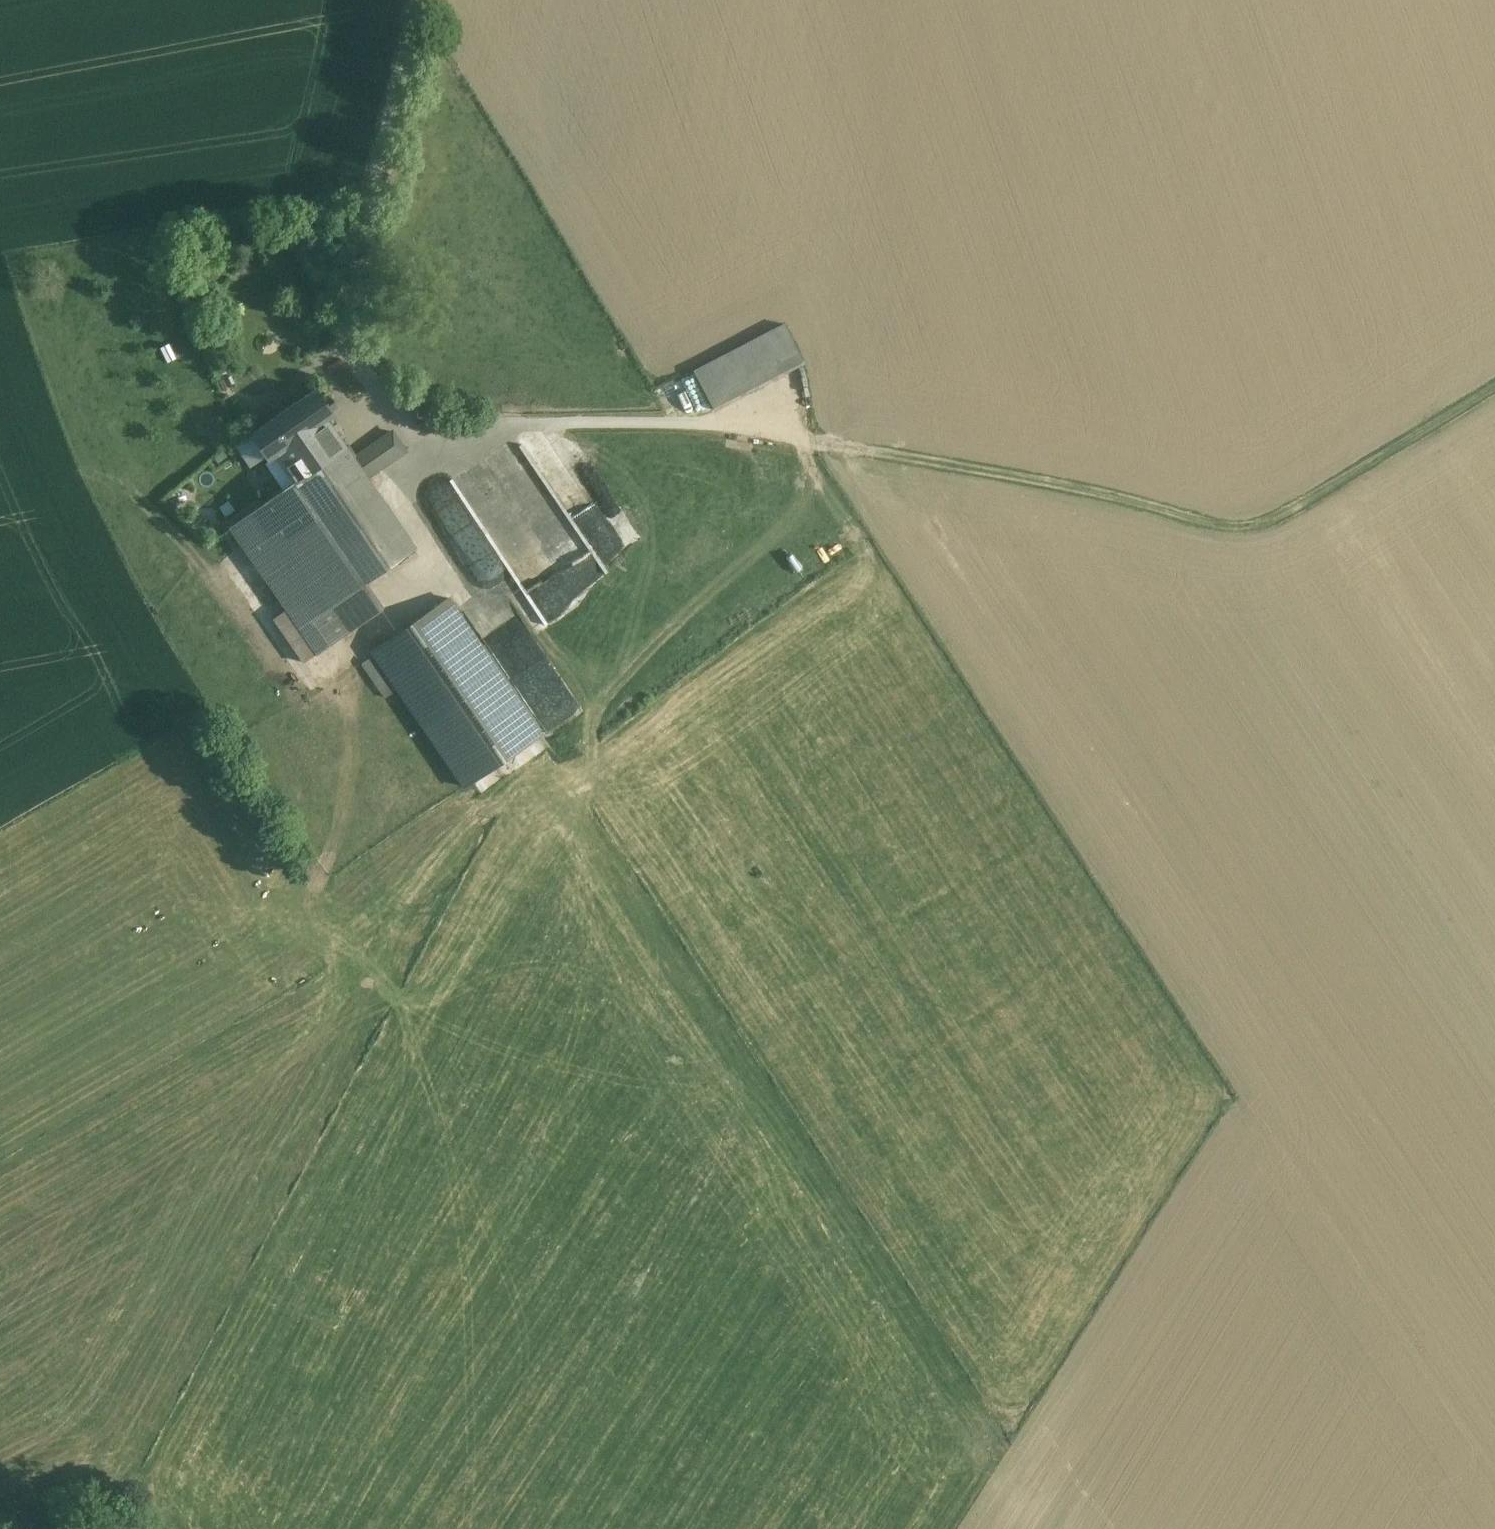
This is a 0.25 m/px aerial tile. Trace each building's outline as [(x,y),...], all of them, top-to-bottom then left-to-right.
[(785,323),(694,371),(709,400),(800,351),(785,323)] [(315,388),(251,433),(269,459),(325,419),(332,414),(315,388)] [(325,419),(276,454),(294,481),(363,583),(365,582),(414,548),(366,478),(352,458),(325,419)] [(392,431),(352,458),(366,478),(405,450),(392,431)] [(294,481),(263,503),(264,504),(230,527),(286,608),(316,652),(382,607),(365,582),(363,583),(294,481)] [(540,733),(448,597),(371,650),(464,785),(540,733)] [(316,652),(286,608),(273,617),(303,661),(316,652)]
